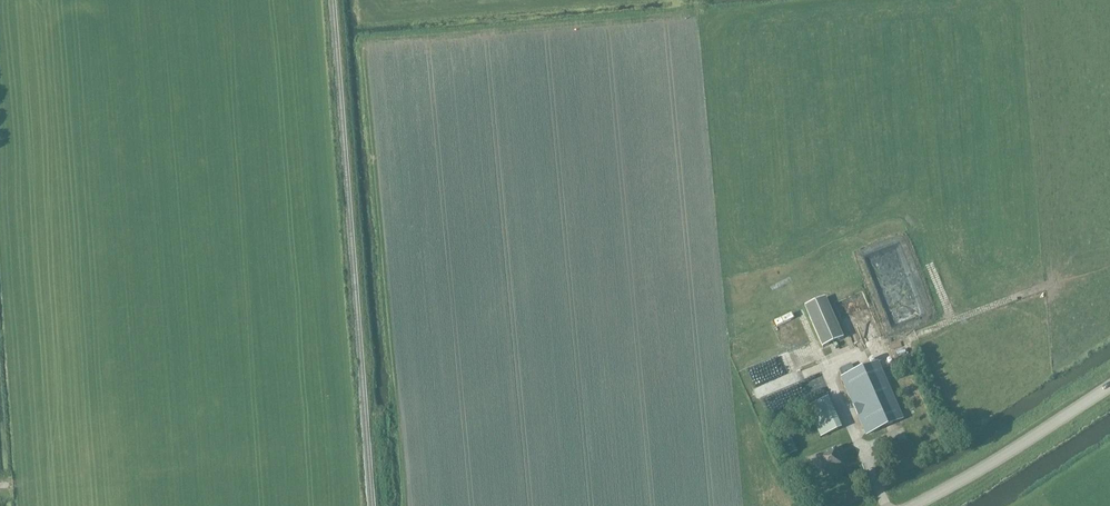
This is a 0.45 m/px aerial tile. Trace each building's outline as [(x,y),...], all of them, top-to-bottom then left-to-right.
[(888,313),(898,306),(893,298),(896,296),(891,289),(877,299),(888,313)] [(804,307),(822,348),(844,338),(825,297),(804,307)] [(854,372),(851,365),(838,371),(842,378),(841,378),(866,435),(903,419),(878,362),(854,372)] [(814,375),(804,379),(806,384),(816,380),(814,375)] [(800,396),(796,383),(755,397),(760,410),(800,396)] [(841,428),(828,398),(806,407),(820,438),(841,428)] [(879,432),(884,444),(900,437),(895,426),(879,432)] [(815,457),(823,475),(844,467),(836,448),(815,457)]
